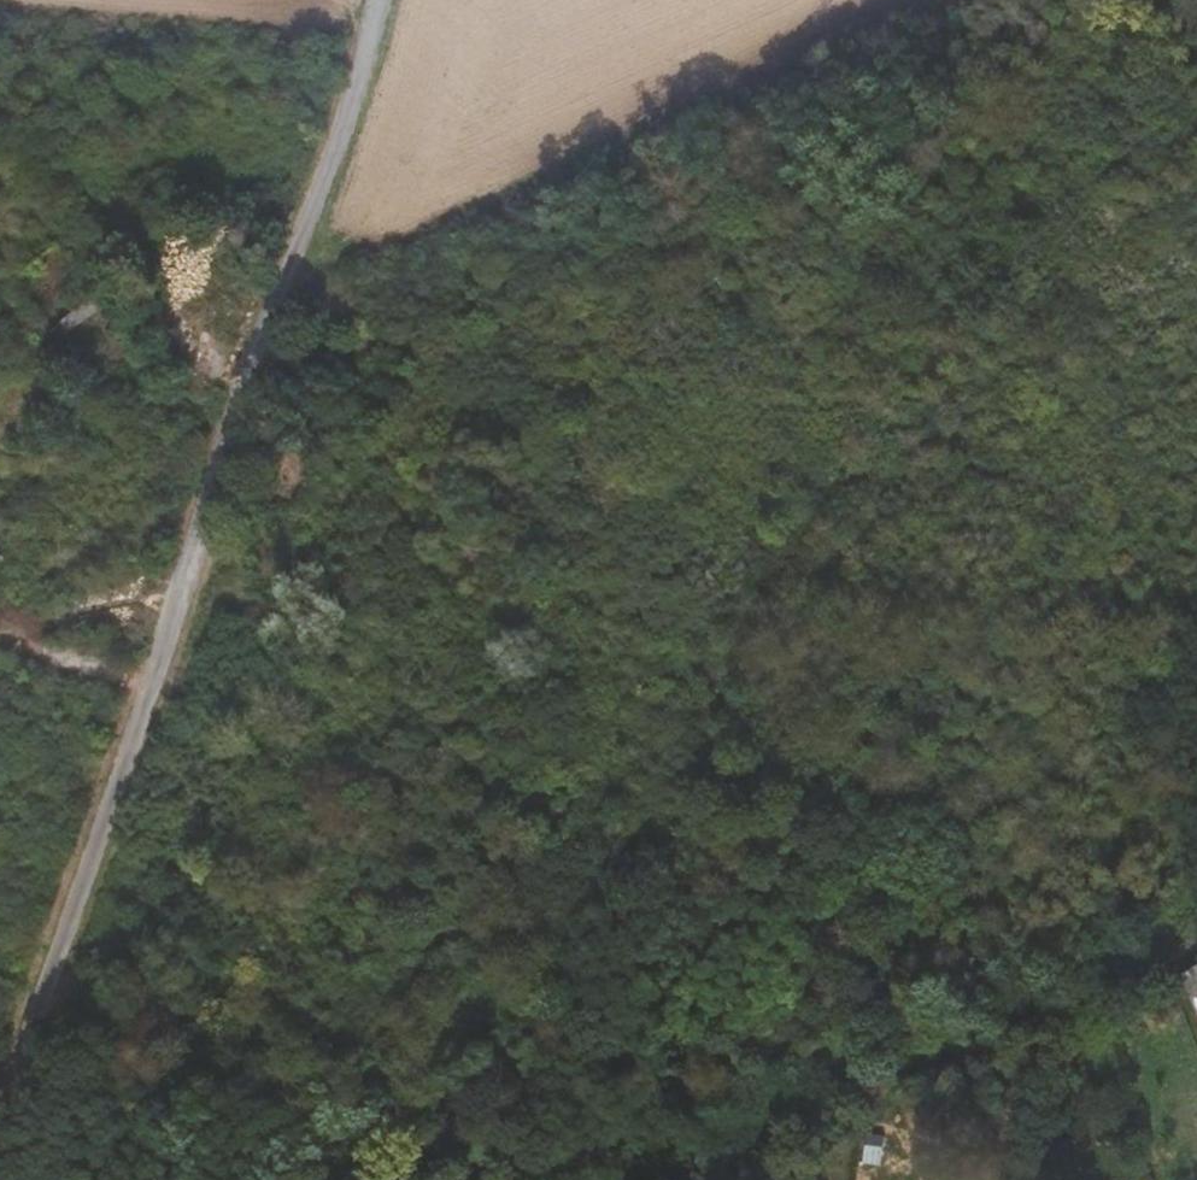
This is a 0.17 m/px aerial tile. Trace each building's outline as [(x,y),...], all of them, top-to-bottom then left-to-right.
[(69,335),(108,304),(101,294),(60,324),(69,335)] [(1181,974),(1196,1011),(1196,966),(1181,974)]
